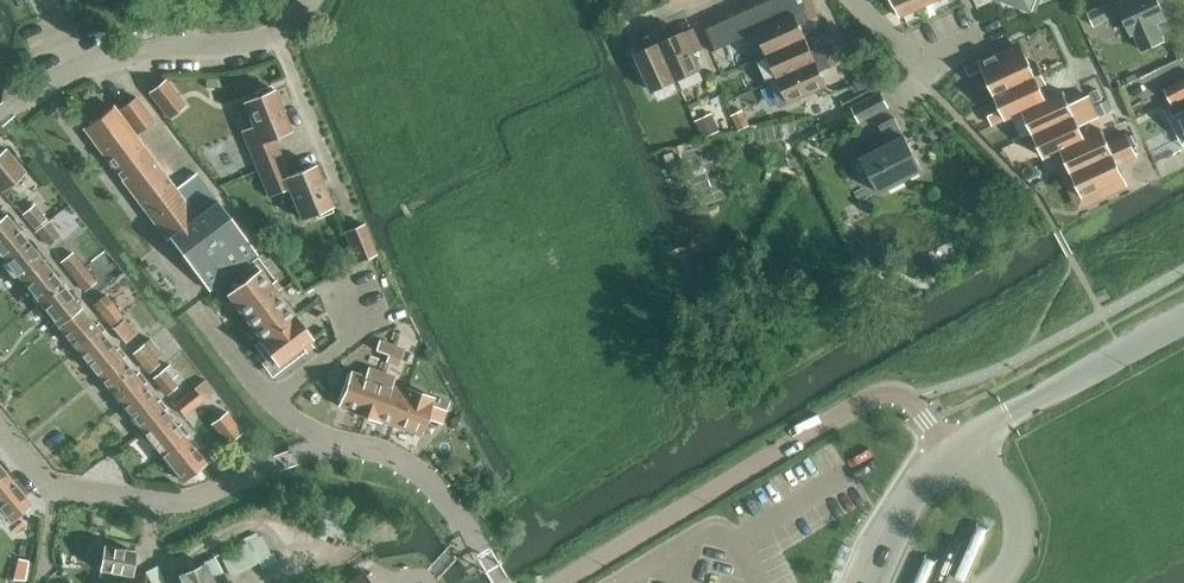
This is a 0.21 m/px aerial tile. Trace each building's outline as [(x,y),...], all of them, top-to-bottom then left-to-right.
[(764,29),(777,23),(766,0),(757,0),(752,2),(764,29)] [(777,23),(790,18),(782,1),(782,0),(766,0),(777,23)] [(790,18),(813,7),(815,6),(813,0),(782,0),(782,1),(790,18)] [(901,19),(942,0),(893,0),(901,19)] [(1032,14),(1038,0),(995,0),(1032,14)] [(1089,14),(1095,27),(1123,13),(1142,51),(1163,40),(1156,25),(1168,19),(1159,0),(1129,0),(1120,5),(1118,0),(1116,0),(1089,14)] [(752,35),(760,31),(764,29),(752,2),(740,8),(752,35)] [(764,29),(760,31),(770,55),(808,38),(802,25),(819,18),(813,7),(790,18),(777,23),(764,29)] [(727,14),(739,41),(752,35),(740,8),(727,14)] [(726,46),(739,41),(727,14),(714,20),(726,46)] [(726,46),(714,20),(699,26),(712,53),(726,46)] [(655,27),(679,80),(703,69),(696,54),(705,50),(696,29),(687,33),(687,32),(672,39),(665,23),(655,27)] [(655,91),(679,80),(655,27),(646,32),(653,48),(639,54),(655,91)] [(808,38),(770,55),(758,61),(769,84),(835,54),(831,44),(814,51),(808,38)] [(996,97),(1043,75),(1038,64),(1032,67),(1026,54),(1008,62),(1004,51),(966,68),(971,78),(984,71),(996,97)] [(840,65),(835,54),(769,84),(779,107),(829,85),(824,72),(840,65)] [(1043,75),(996,97),(1002,111),(989,117),(993,127),(1024,113),(1023,112),(1048,101),(1047,101),(1042,89),(1048,86),(1043,75)] [(1183,98),(1183,80),(1164,90),(1172,104),(1183,98)] [(168,120),(184,108),(164,81),(148,93),(168,120)] [(259,171),(283,161),(274,139),(292,131),(274,90),(244,102),(254,127),(243,131),(259,171)] [(862,123),(893,107),(884,92),(854,107),(862,123)] [(1023,112),(1024,113),(1034,136),(1095,108),(1090,97),(1071,106),(1065,93),(1047,101),(1048,101),(1023,112)] [(111,109),(83,131),(166,241),(170,238),(219,201),(198,174),(174,192),(132,137),(152,121),(135,99),(115,114),(111,109)] [(1095,108),(1034,136),(1045,160),(1062,152),(1062,151),(1086,140),(1080,128),(1099,119),(1095,108)] [(713,114),(696,121),(704,139),(721,131),(713,114)] [(880,194),(924,172),(896,118),(880,126),(890,145),(862,159),(880,194)] [(1062,151),(1062,152),(1072,175),(1133,147),(1128,136),(1109,145),(1103,132),(1086,140),(1062,151)] [(24,172),(5,147),(0,151),(0,190),(24,172)] [(1133,147),(1072,175),(1083,199),(1125,180),(1119,166),(1138,158),(1133,147)] [(283,161),(259,171),(270,197),(290,189),(302,219),(333,207),(316,165),(289,176),(283,161)] [(219,201),(170,238),(209,291),(224,281),(254,258),(258,255),(219,201)] [(35,231),(47,222),(35,206),(22,216),(35,231)] [(25,240),(5,215),(0,219),(0,254),(2,257),(25,240)] [(47,222),(35,231),(47,246),(59,236),(47,222)] [(359,263),(377,255),(364,224),(346,232),(359,263)] [(20,279),(42,262),(25,240),(2,257),(20,279)] [(72,277),(84,268),(72,254),(60,263),(72,277)] [(42,262),(20,279),(39,303),(61,286),(42,262)] [(84,268),(72,277),(84,291),(95,282),(84,268)] [(241,319),(277,293),(259,269),(224,296),(241,319)] [(57,326),(79,308),(61,286),(39,303),(57,326)] [(277,293),(241,319),(259,342),(294,316),(277,293)] [(111,328),(124,317),(106,295),(93,305),(111,328)] [(79,308),(57,326),(78,352),(100,334),(105,330),(99,323),(94,327),(79,308)] [(294,316),(259,342),(277,366),(312,339),(294,316)] [(126,344),(138,334),(126,320),(113,329),(126,344)] [(99,378),(121,360),(126,356),(119,348),(114,352),(100,334),(78,352),(99,378)] [(150,373),(160,365),(156,360),(163,354),(151,339),(133,353),(150,373)] [(388,356),(392,347),(379,342),(376,352),(388,356)] [(392,347),(388,356),(386,363),(397,367),(403,351),(392,347)] [(120,404),(142,387),(147,383),(139,373),(134,377),(121,360),(99,378),(120,404)] [(168,396),(179,387),(173,380),(179,376),(170,365),(153,378),(168,396)] [(366,416),(381,375),(367,370),(363,378),(352,374),(339,407),(366,416)] [(405,392),(404,392),(389,387),(392,379),(381,375),(366,416),(393,426),(405,392)] [(184,417),(213,394),(203,382),(175,405),(184,417)] [(141,430),(163,413),(168,409),(161,400),(156,404),(142,387),(120,404),(141,430)] [(405,392),(393,426),(421,436),(426,421),(440,426),(445,412),(431,406),(434,398),(405,389),(404,392),(405,392)] [(163,457),(184,439),(189,435),(181,425),(176,429),(163,413),(141,430),(163,457)] [(226,446),(242,434),(226,413),(211,425),(226,446)] [(184,439),(163,457),(183,483),(205,465),(184,439)] [(11,484),(0,470),(0,494),(11,484)] [(0,494),(0,512),(10,524),(30,507),(11,484),(0,494)] [(295,492),(265,507),(342,544),(354,520),(295,492)] [(239,555),(225,561),(232,576),(259,563),(263,568),(273,563),(261,536),(236,547),(239,555)] [(130,580),(134,556),(103,547),(99,571),(130,580)] [(19,559),(14,580),(26,581),(29,561),(19,559)] [(218,563),(207,568),(205,564),(178,576),(181,582),(228,582),(218,563)] [(158,567),(146,573),(151,582),(166,582),(158,567)] [(361,574),(346,582),(367,582),(361,574)]
